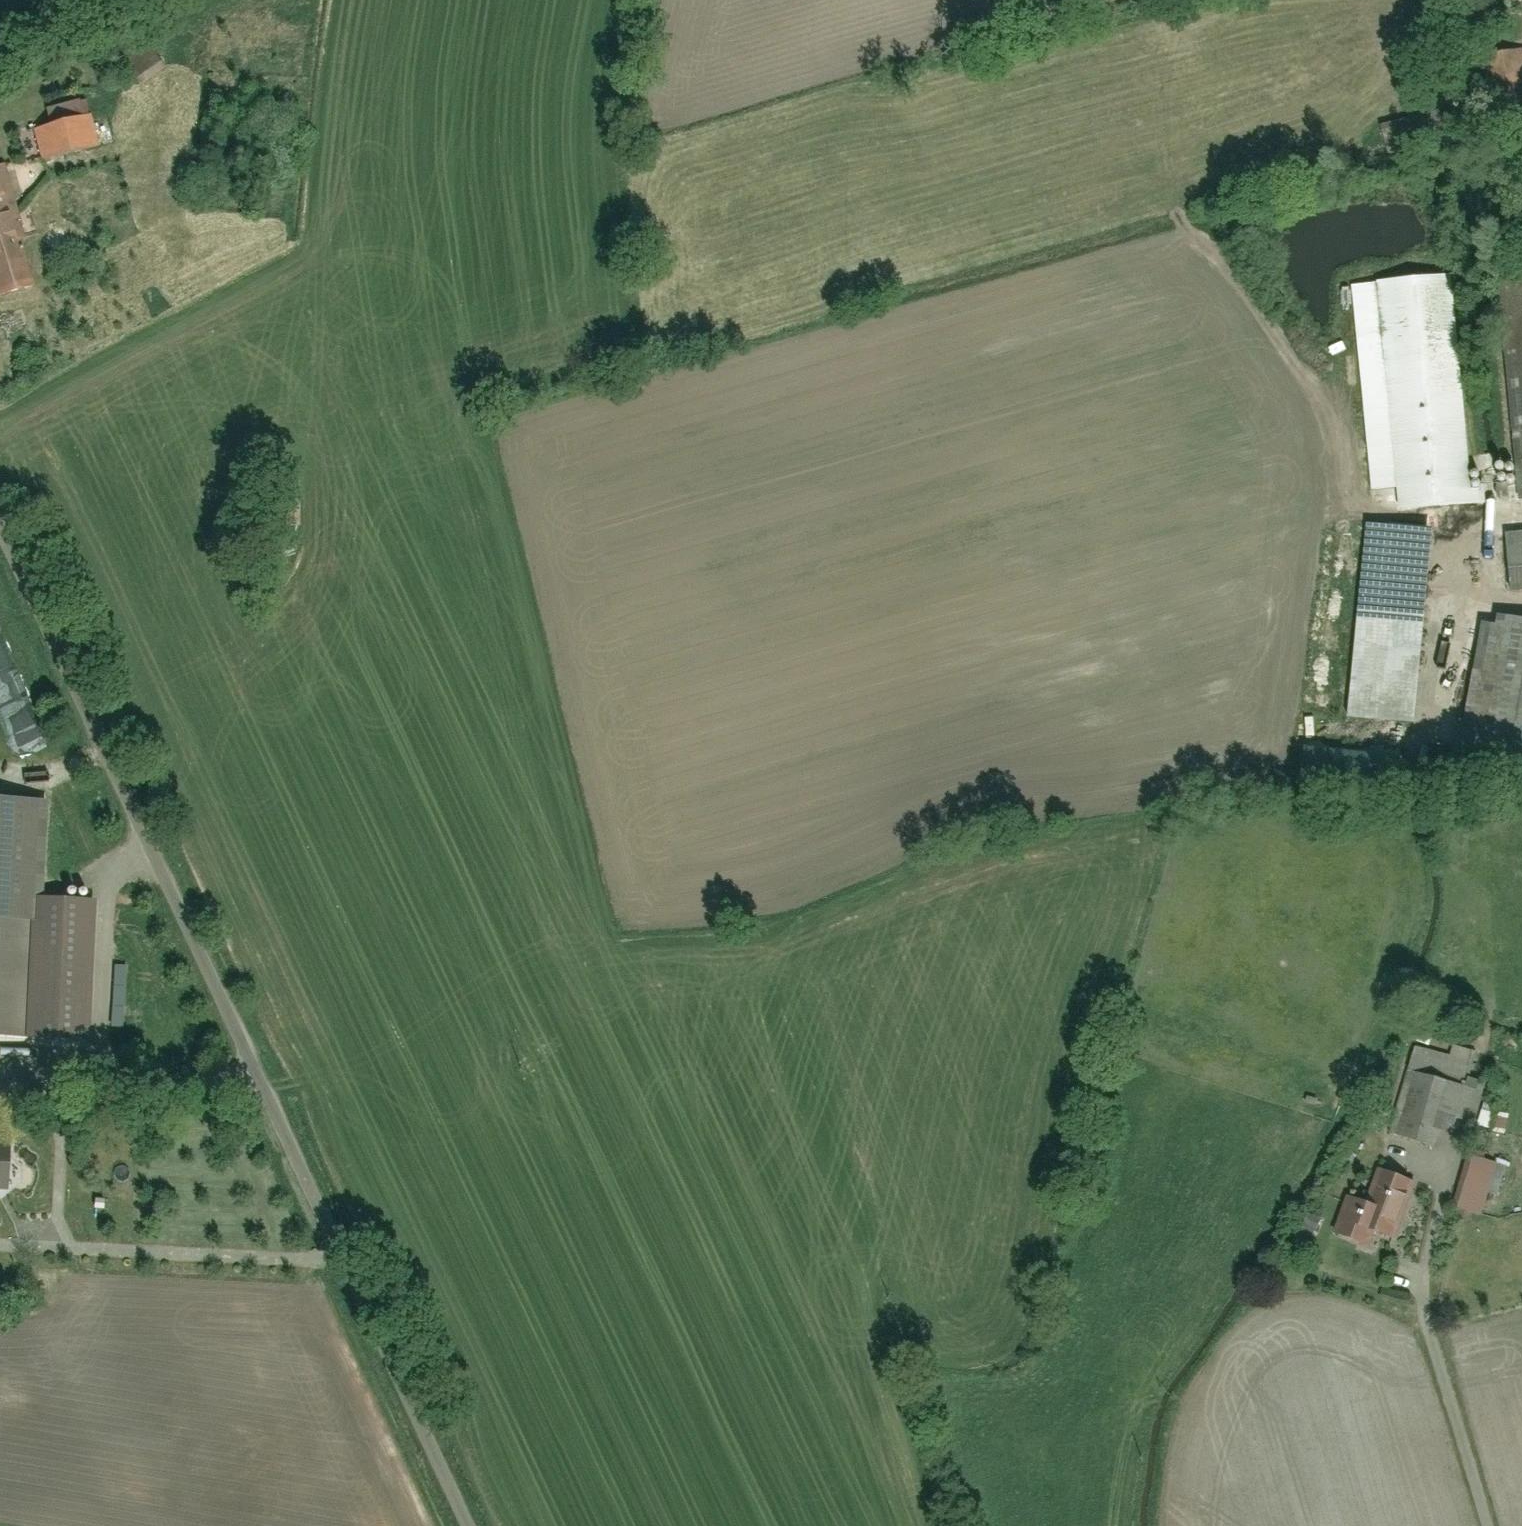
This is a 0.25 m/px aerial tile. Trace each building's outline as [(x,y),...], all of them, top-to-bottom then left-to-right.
[(1486,56),(1497,118),(1521,114),(1521,50),(1486,56)] [(125,70),(133,86),(162,70),(154,55),(125,70)] [(22,134),(28,162),(95,147),(88,119),(22,134)] [(34,282),(0,168),(0,292),(34,282)] [(1498,503),(1521,501),(1521,275),(1499,277),(1515,482),(1497,484),(1498,503)] [(1451,276),(1377,282),(1397,512),(1488,504),(1486,486),(1469,487),(1451,276)] [(1386,529),(1378,611),(1421,615),(1429,533),(1386,529)] [(1503,538),(1507,599),(1521,598),(1521,537),(1503,538)] [(1484,617),(1459,722),(1505,755),(1521,752),(1521,626),(1484,617)] [(43,900),(46,804),(0,803),(0,1039),(87,1041),(91,902),(43,900)] [(1449,1137),(1454,1120),(1474,1127),(1487,1086),(1467,1080),(1475,1055),(1454,1049),(1451,1060),(1415,1048),(1387,1136),(1430,1150),(1436,1133),(1449,1137)] [(8,1186),(9,1149),(0,1149),(0,1186),(8,1186)] [(1469,1161),(1454,1213),(1481,1220),(1495,1169),(1469,1161)] [(1378,1173),(1366,1205),(1347,1198),(1333,1236),(1365,1248),(1371,1234),(1392,1242),(1413,1185),(1378,1173)]
